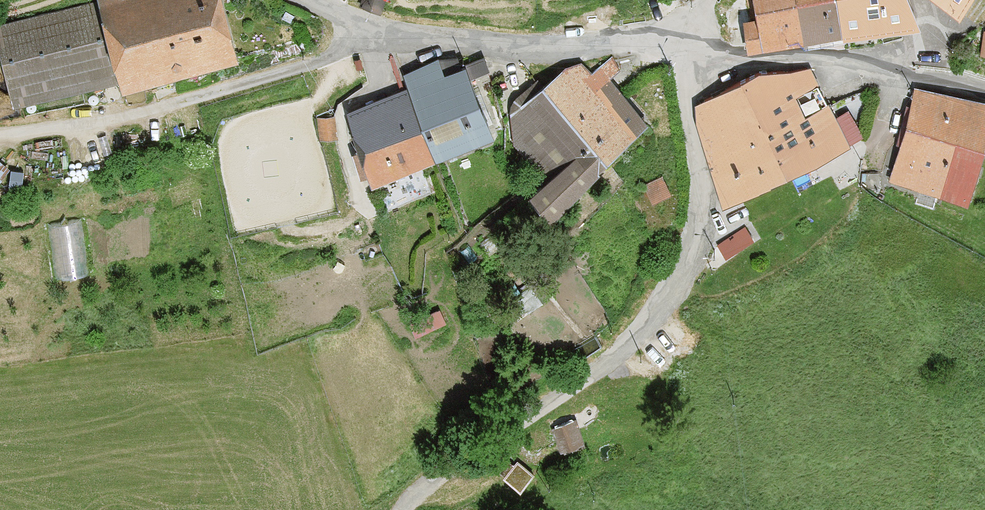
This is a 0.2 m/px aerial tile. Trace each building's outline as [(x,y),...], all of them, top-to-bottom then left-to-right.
[(123,87),(240,55),(225,0),(100,0),(0,25),(0,52),(14,108),(122,80),(123,87)] [(747,51),(843,34),(838,0),(746,0),(749,16),(743,17),(747,51)] [(843,34),(921,22),(913,0),(838,0),(843,34)] [(961,14),(969,0),(945,0),(961,14)] [(564,66),(510,112),(513,143),(546,176),(529,191),(550,217),(608,155),(649,122),(611,77),(621,69),(612,56),(593,71),(582,61),(564,66)] [(345,113),(373,182),(493,133),(465,65),(444,74),(438,60),(404,73),(410,87),(345,113)] [(837,115),(811,66),(791,69),(760,69),(695,103),(696,122),(710,165),(724,206),(852,143),(851,141),(864,134),(849,108),(837,115)] [(915,85),(889,179),(969,204),(984,142),(984,99),(915,85)] [(336,140),(337,115),(319,114),(318,139),(336,140)] [(662,175),(643,184),(652,202),(672,192),(662,175)] [(92,271),(85,216),(50,220),(57,276),(92,271)] [(746,225),(717,244),(726,257),(755,239),(746,225)] [(529,315),(553,295),(539,279),(515,298),(529,315)] [(440,308),(410,323),(416,336),(447,321),(440,308)] [(561,449),(584,441),(576,419),(554,427),(561,449)] [(503,477),(521,491),(535,473),(517,459),(503,477)]
